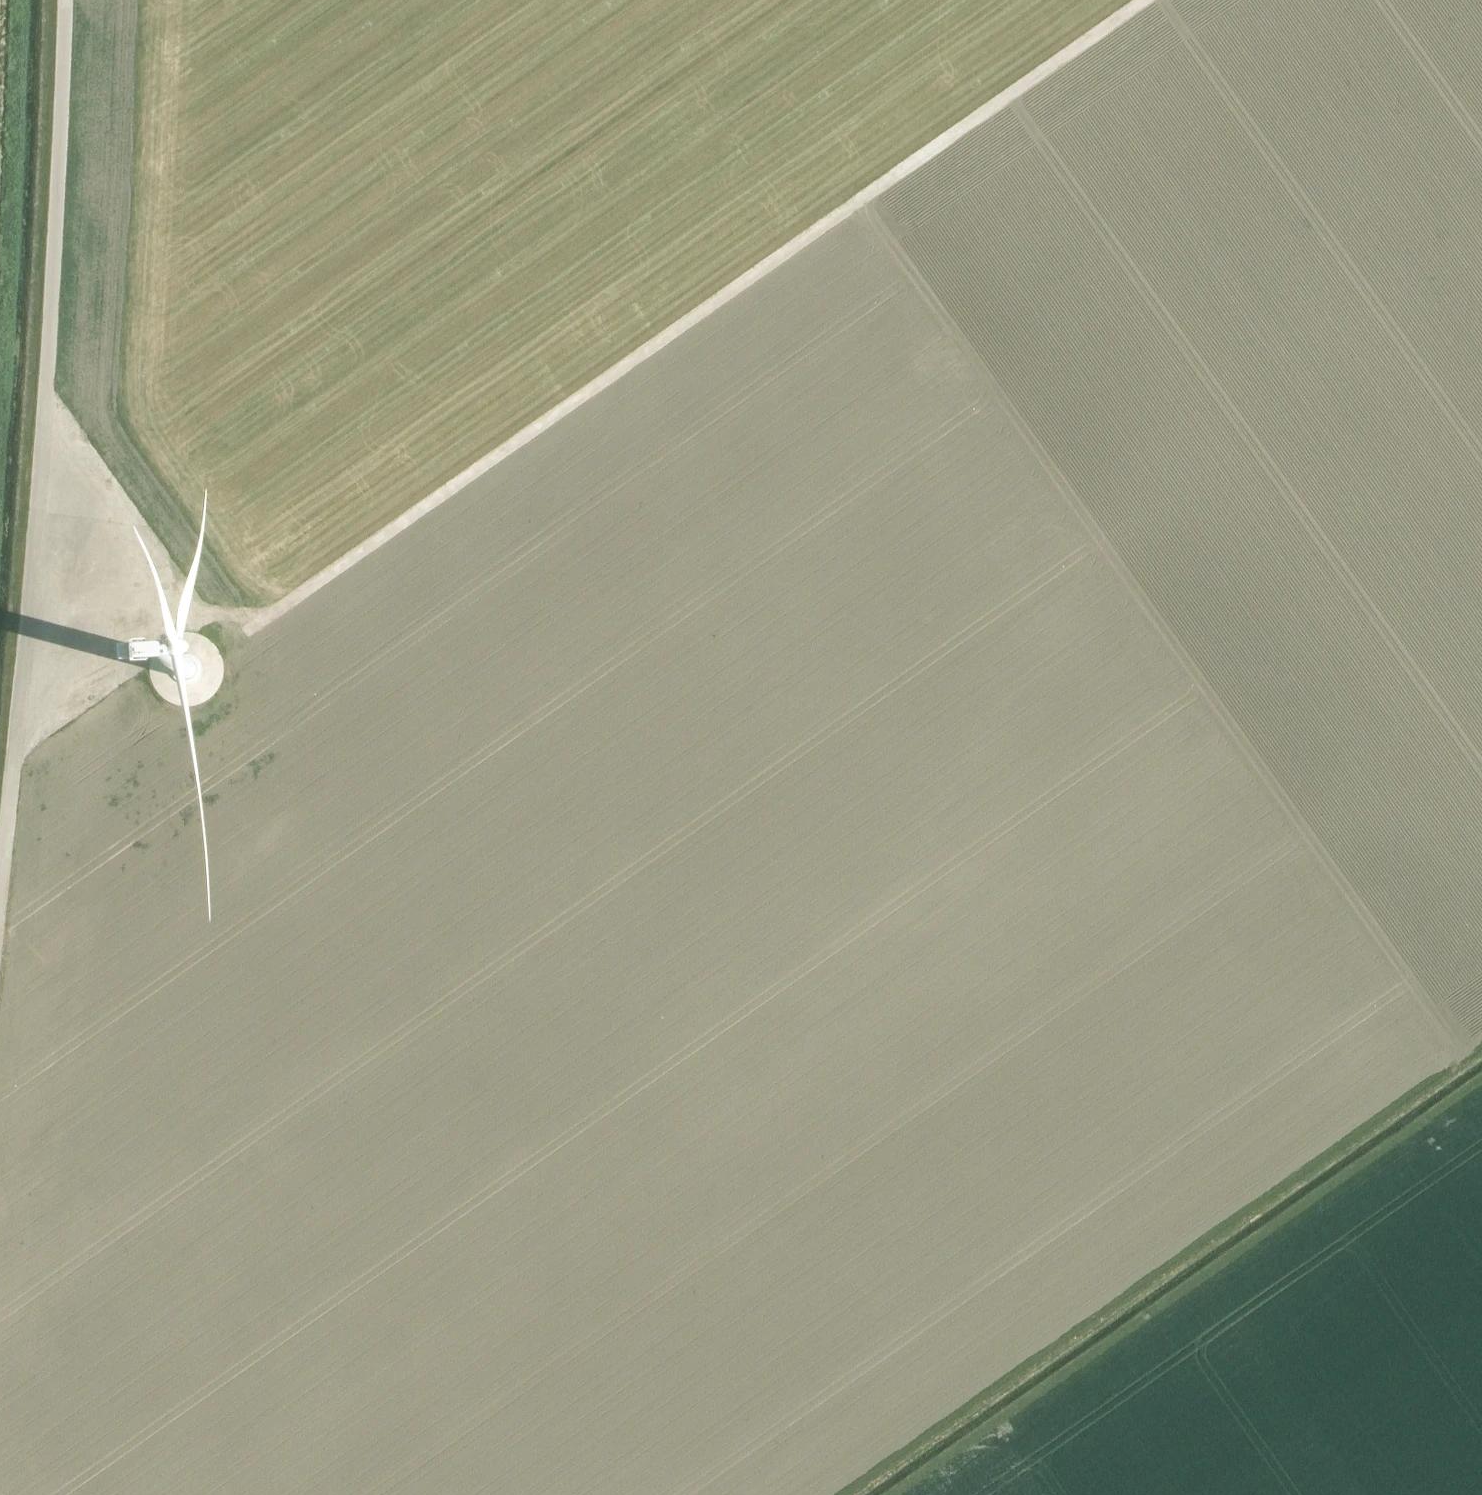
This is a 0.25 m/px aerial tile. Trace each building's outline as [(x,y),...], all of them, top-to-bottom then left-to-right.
[(171,665),(170,671),(171,678),(175,682),(180,686),(186,687),(192,686),(197,683),(201,677),(202,671),(201,665),(197,659),(191,656),(185,655),(180,656),(174,660),(171,665)]
